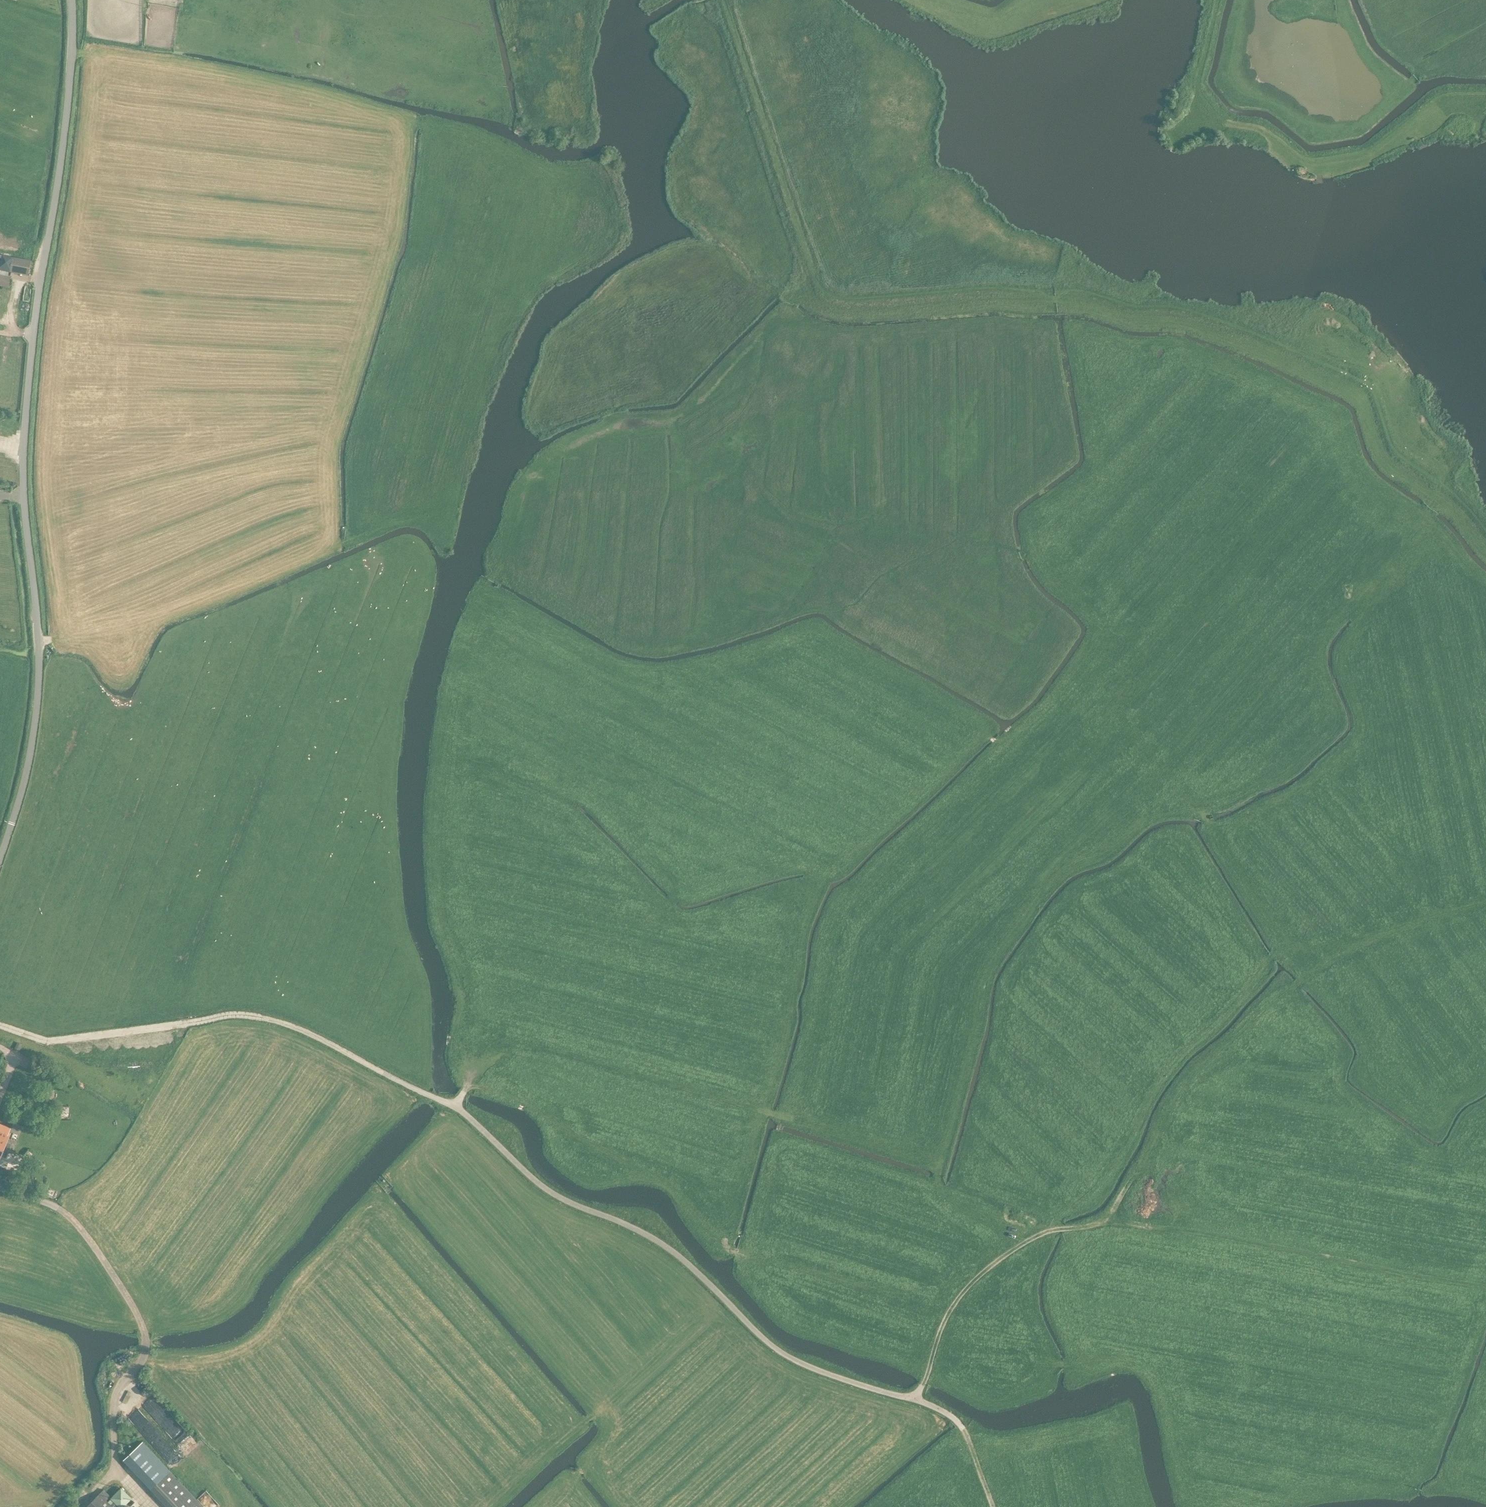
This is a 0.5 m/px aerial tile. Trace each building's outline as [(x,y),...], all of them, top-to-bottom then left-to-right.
[(31,260),(17,258),(12,256),(2,254),(0,254),(0,267),(10,269),(15,270),(28,272),(31,260)] [(8,286),(10,278),(0,276),(0,285),(8,286)] [(17,1041),(14,1048),(20,1050),(22,1043),(17,1041)] [(1,1155),(6,1157),(11,1143),(7,1141),(10,1133),(9,1132),(11,1128),(0,1123),(0,1158),(1,1155)] [(140,1442),(122,1459),(168,1506),(202,1506),(140,1442)] [(132,1499),(131,1498),(120,1488),(111,1497),(103,1489),(86,1506),(124,1506),(132,1499)]
